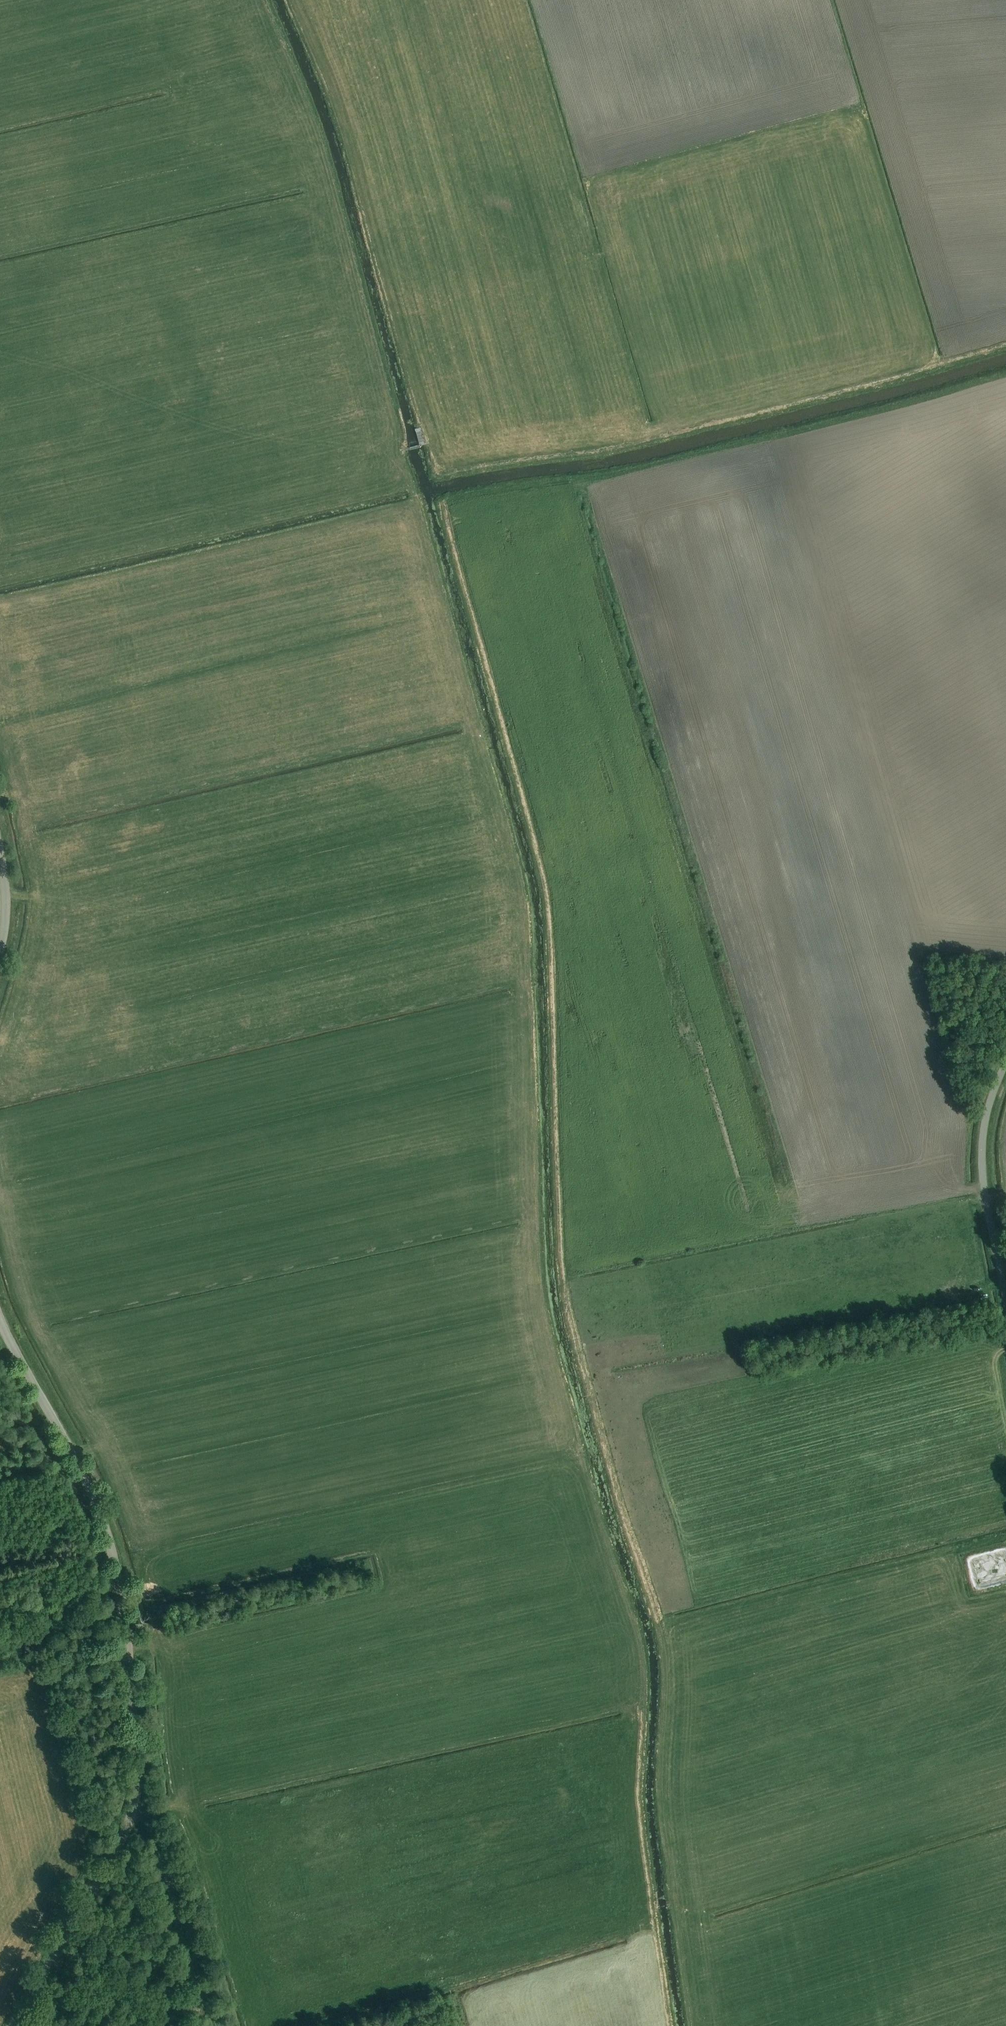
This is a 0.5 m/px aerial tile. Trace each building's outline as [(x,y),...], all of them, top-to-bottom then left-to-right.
[(423,426),(417,428),(422,444),(428,443),(423,426)]
